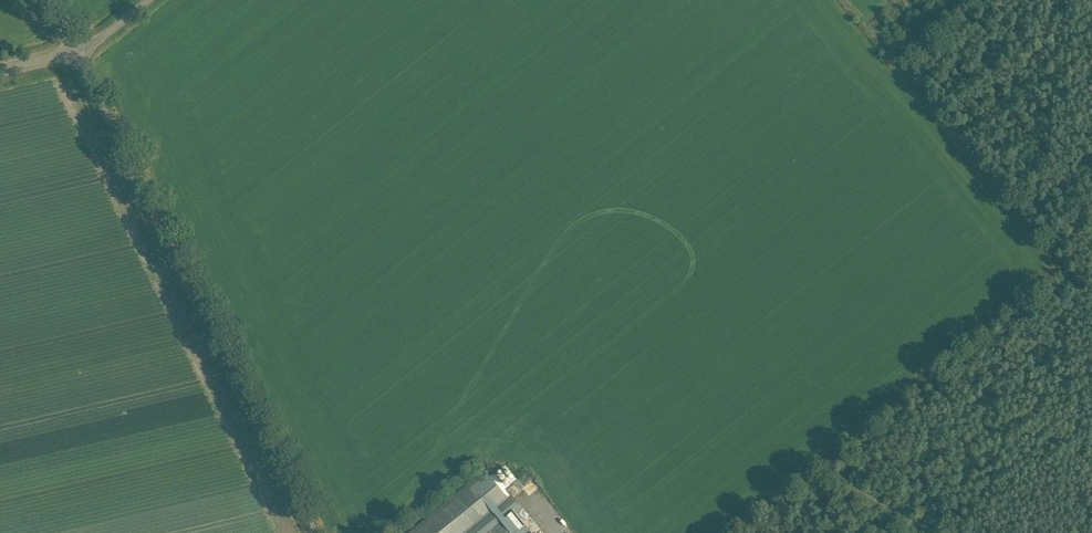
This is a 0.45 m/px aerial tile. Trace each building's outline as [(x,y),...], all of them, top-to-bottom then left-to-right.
[(510,501),(486,472),(410,532),(469,532),(510,501)] [(514,512),(520,507),(513,498),(510,501),(469,532),(532,532),(514,512)]
